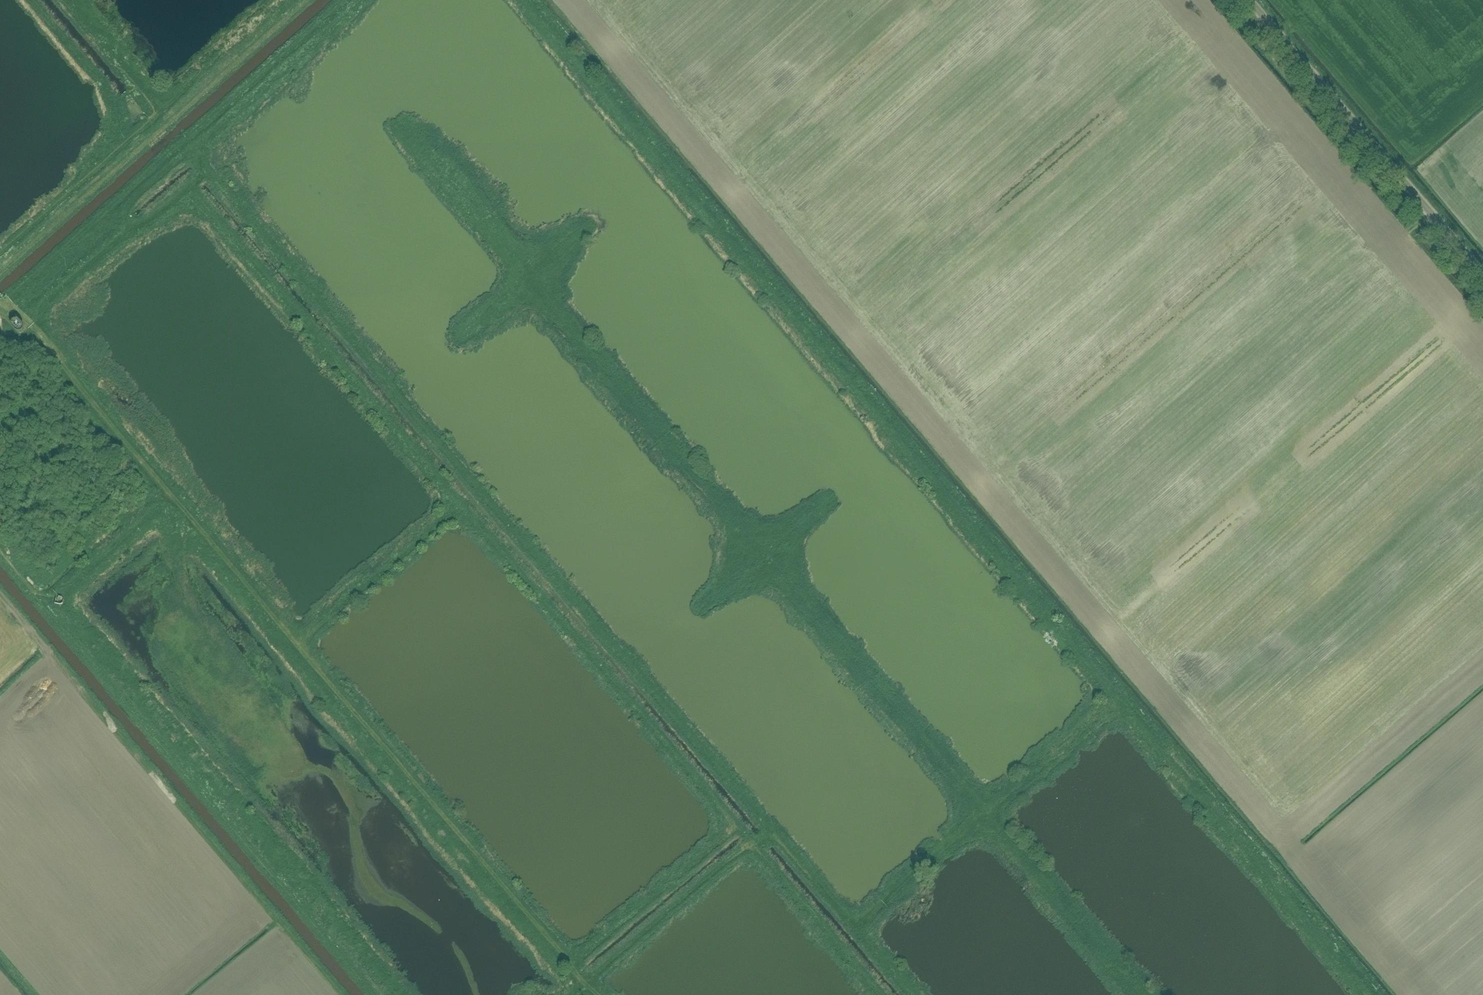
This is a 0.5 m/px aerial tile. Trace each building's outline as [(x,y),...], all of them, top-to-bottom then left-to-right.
[(51,688),(45,690),(48,696),(53,694),(51,688)]
